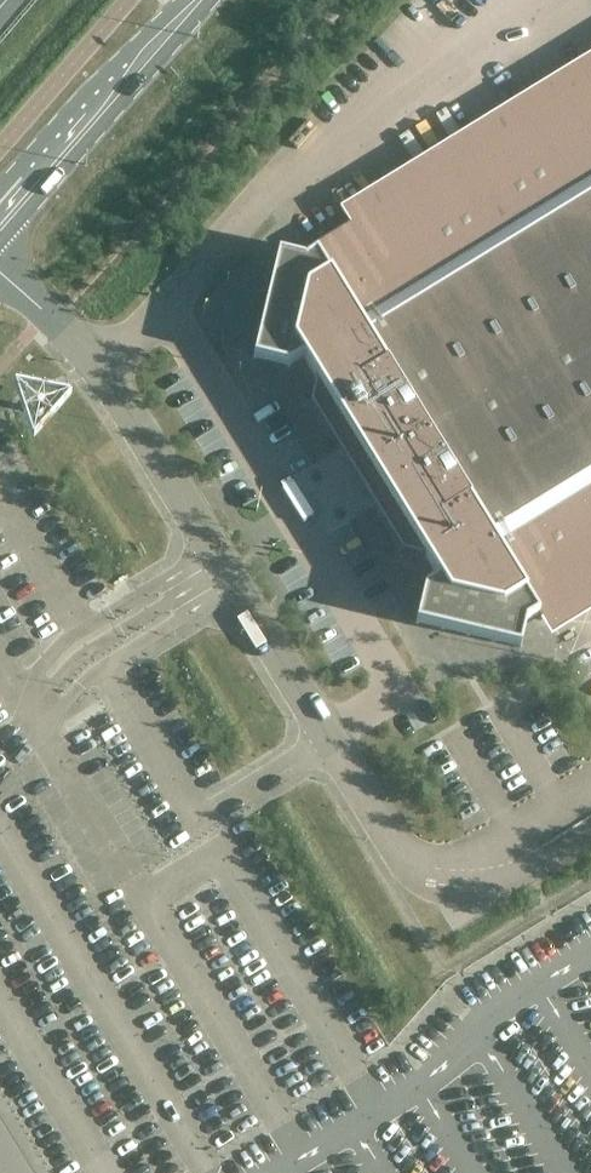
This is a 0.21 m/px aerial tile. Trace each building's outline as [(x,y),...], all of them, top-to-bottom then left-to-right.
[(312,247),(305,260),(278,254),(253,358),(288,363),(304,358),(316,378),(307,396),(402,552),(425,555),(437,576),(424,587),(414,620),(521,648),(527,622),(541,620),(557,633),(590,612),(590,76),(312,247)] [(441,142),(471,124),(458,100),(427,118),(441,142)]
